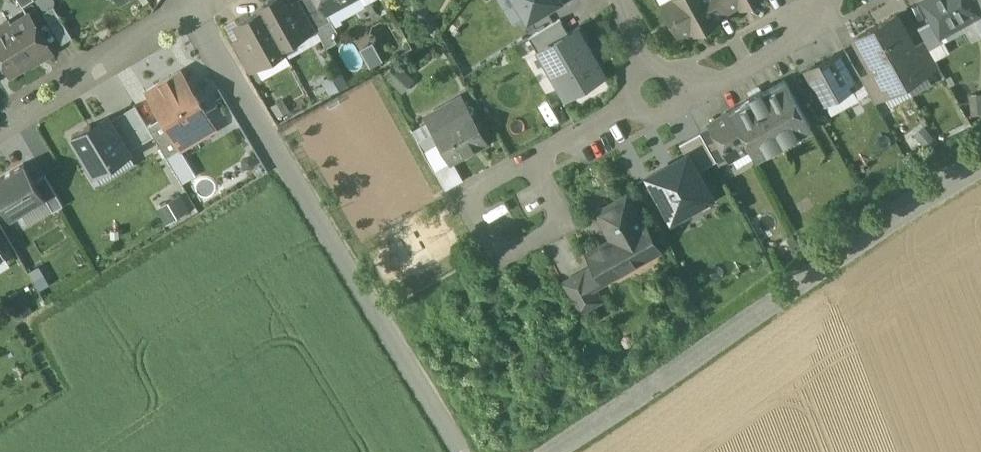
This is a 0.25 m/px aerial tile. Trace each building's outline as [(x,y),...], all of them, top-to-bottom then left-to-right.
[(287,0),(269,0),(259,5),(262,10),(282,46),(305,33),(305,32),(290,5),(290,4),(287,0)] [(301,0),(298,0),(290,4),(290,5),(305,32),(316,26),(301,0)] [(320,0),(301,0),(316,26),(317,28),(333,19),(328,10),(327,11),(320,0)] [(327,11),(328,10),(347,0),(320,0),(327,11)] [(528,18),(558,0),(517,0),(528,18)] [(662,4),(679,36),(691,29),(693,33),(718,19),(716,17),(707,0),(669,0),(662,4)] [(722,0),(707,0),(716,17),(728,10),(722,0)] [(728,10),(739,4),(741,7),(753,0),(722,0),(728,10)] [(920,0),(931,20),(940,36),(980,14),(972,0),(921,0),(920,0)] [(980,14),(980,16),(980,0),(972,0),(980,14)] [(72,37),(54,6),(44,12),(62,43),(72,37)] [(262,10),(238,23),(245,35),(261,62),(261,63),(284,50),(282,46),(262,10)] [(915,47),(896,13),(875,25),(906,82),(927,70),(915,47)] [(0,36),(0,57),(10,74),(31,61),(29,58),(49,46),(29,14),(11,25),(13,29),(0,36)] [(542,48),(568,33),(561,19),(529,37),(537,50),(542,48)] [(940,36),(931,20),(919,27),(925,41),(936,59),(948,51),(940,36)] [(906,82),(875,25),(852,38),(871,71),(883,94),(906,82)] [(568,33),(542,48),(567,94),(584,84),(586,88),(605,78),(603,74),(585,43),(589,41),(581,26),(568,33)] [(261,62),(245,35),(235,41),(250,68),(261,62)] [(925,41),(915,47),(927,70),(938,64),(936,59),(925,41)] [(861,76),(848,52),(837,58),(838,60),(837,61),(851,85),(852,86),(863,80),(861,76)] [(834,53),(822,60),(822,59),(820,60),(821,61),(817,63),(816,62),(814,63),(815,64),(806,69),(824,102),(852,86),(851,85),(837,61),(838,60),(837,58),(834,53)] [(207,114),(180,70),(148,90),(163,116),(174,134),(175,133),(207,114)] [(883,94),(871,71),(861,76),(863,80),(874,99),(883,94)] [(760,87),(749,93),(751,98),(730,110),(750,146),(756,156),(780,143),(779,142),(785,139),(785,140),(810,126),(784,80),(763,92),(760,87)] [(462,94),(426,114),(434,129),(471,109),(462,94)] [(135,105),(110,120),(129,151),(154,135),(148,125),(135,105)] [(471,109),(434,129),(452,162),(489,141),(471,109)] [(730,110),(710,121),(729,156),(730,157),(750,146),(730,110)] [(91,123),(72,134),(102,184),(136,163),(129,151),(110,120),(108,116),(93,126),(91,123)] [(163,116),(148,125),(154,135),(167,156),(183,146),(175,133),(174,134),(163,116)] [(729,156),(712,125),(701,132),(718,162),(729,156)] [(718,162),(701,132),(683,142),(688,152),(700,172),(718,162)] [(448,164),(437,143),(424,150),(435,171),(448,164)] [(688,152),(649,174),(673,216),(712,195),(700,172),(688,152)] [(0,177),(0,200),(10,218),(45,197),(35,180),(24,163),(0,177)] [(45,174),(35,180),(45,197),(53,211),(63,205),(45,174)] [(185,195),(161,203),(167,220),(191,211),(185,195)] [(641,224),(626,197),(598,212),(613,239),(588,252),(604,280),(631,265),(627,259),(656,243),(644,222),(641,224)] [(597,292),(584,269),(563,281),(576,304),(597,292)]
